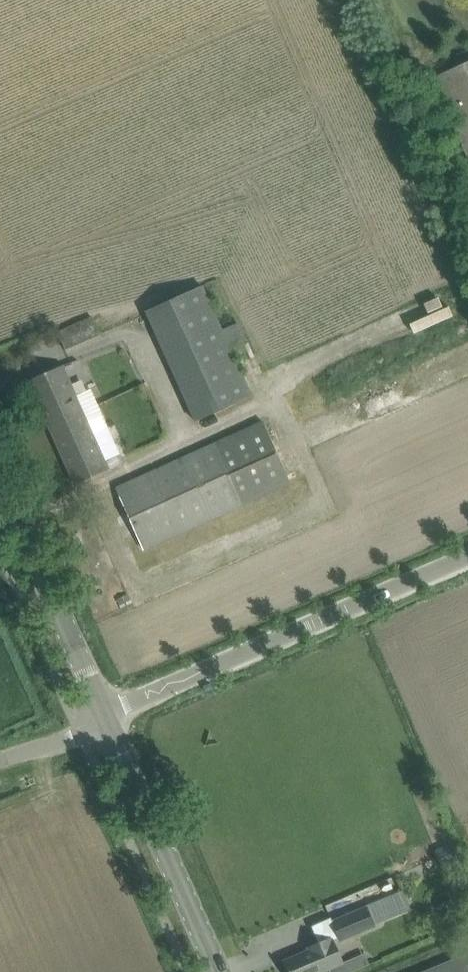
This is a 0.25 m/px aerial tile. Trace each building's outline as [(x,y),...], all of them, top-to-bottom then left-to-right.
[(450,116),(467,157),(467,63),(433,79),(450,116)] [(203,285),(146,311),(194,422),(252,395),(231,347),(223,329),(203,285)] [(93,316),(58,330),(65,349),(101,335),(98,327),(103,325),(100,318),(94,320),(93,316)] [(47,372),(29,380),(75,485),(93,477),(109,470),(92,432),(81,407),(75,395),(62,365),(47,372)] [(144,549),(242,504),(290,483),(262,420),(214,442),(215,444),(117,488),(144,549)] [(322,922),(329,938),(336,934),(339,941),(409,910),(400,890),(322,922)] [(328,943),(327,940),(308,948),(309,951),(284,961),(288,971),(321,971),(341,963),(332,941),(328,943)] [(424,971),(467,971),(467,954),(424,971)]
